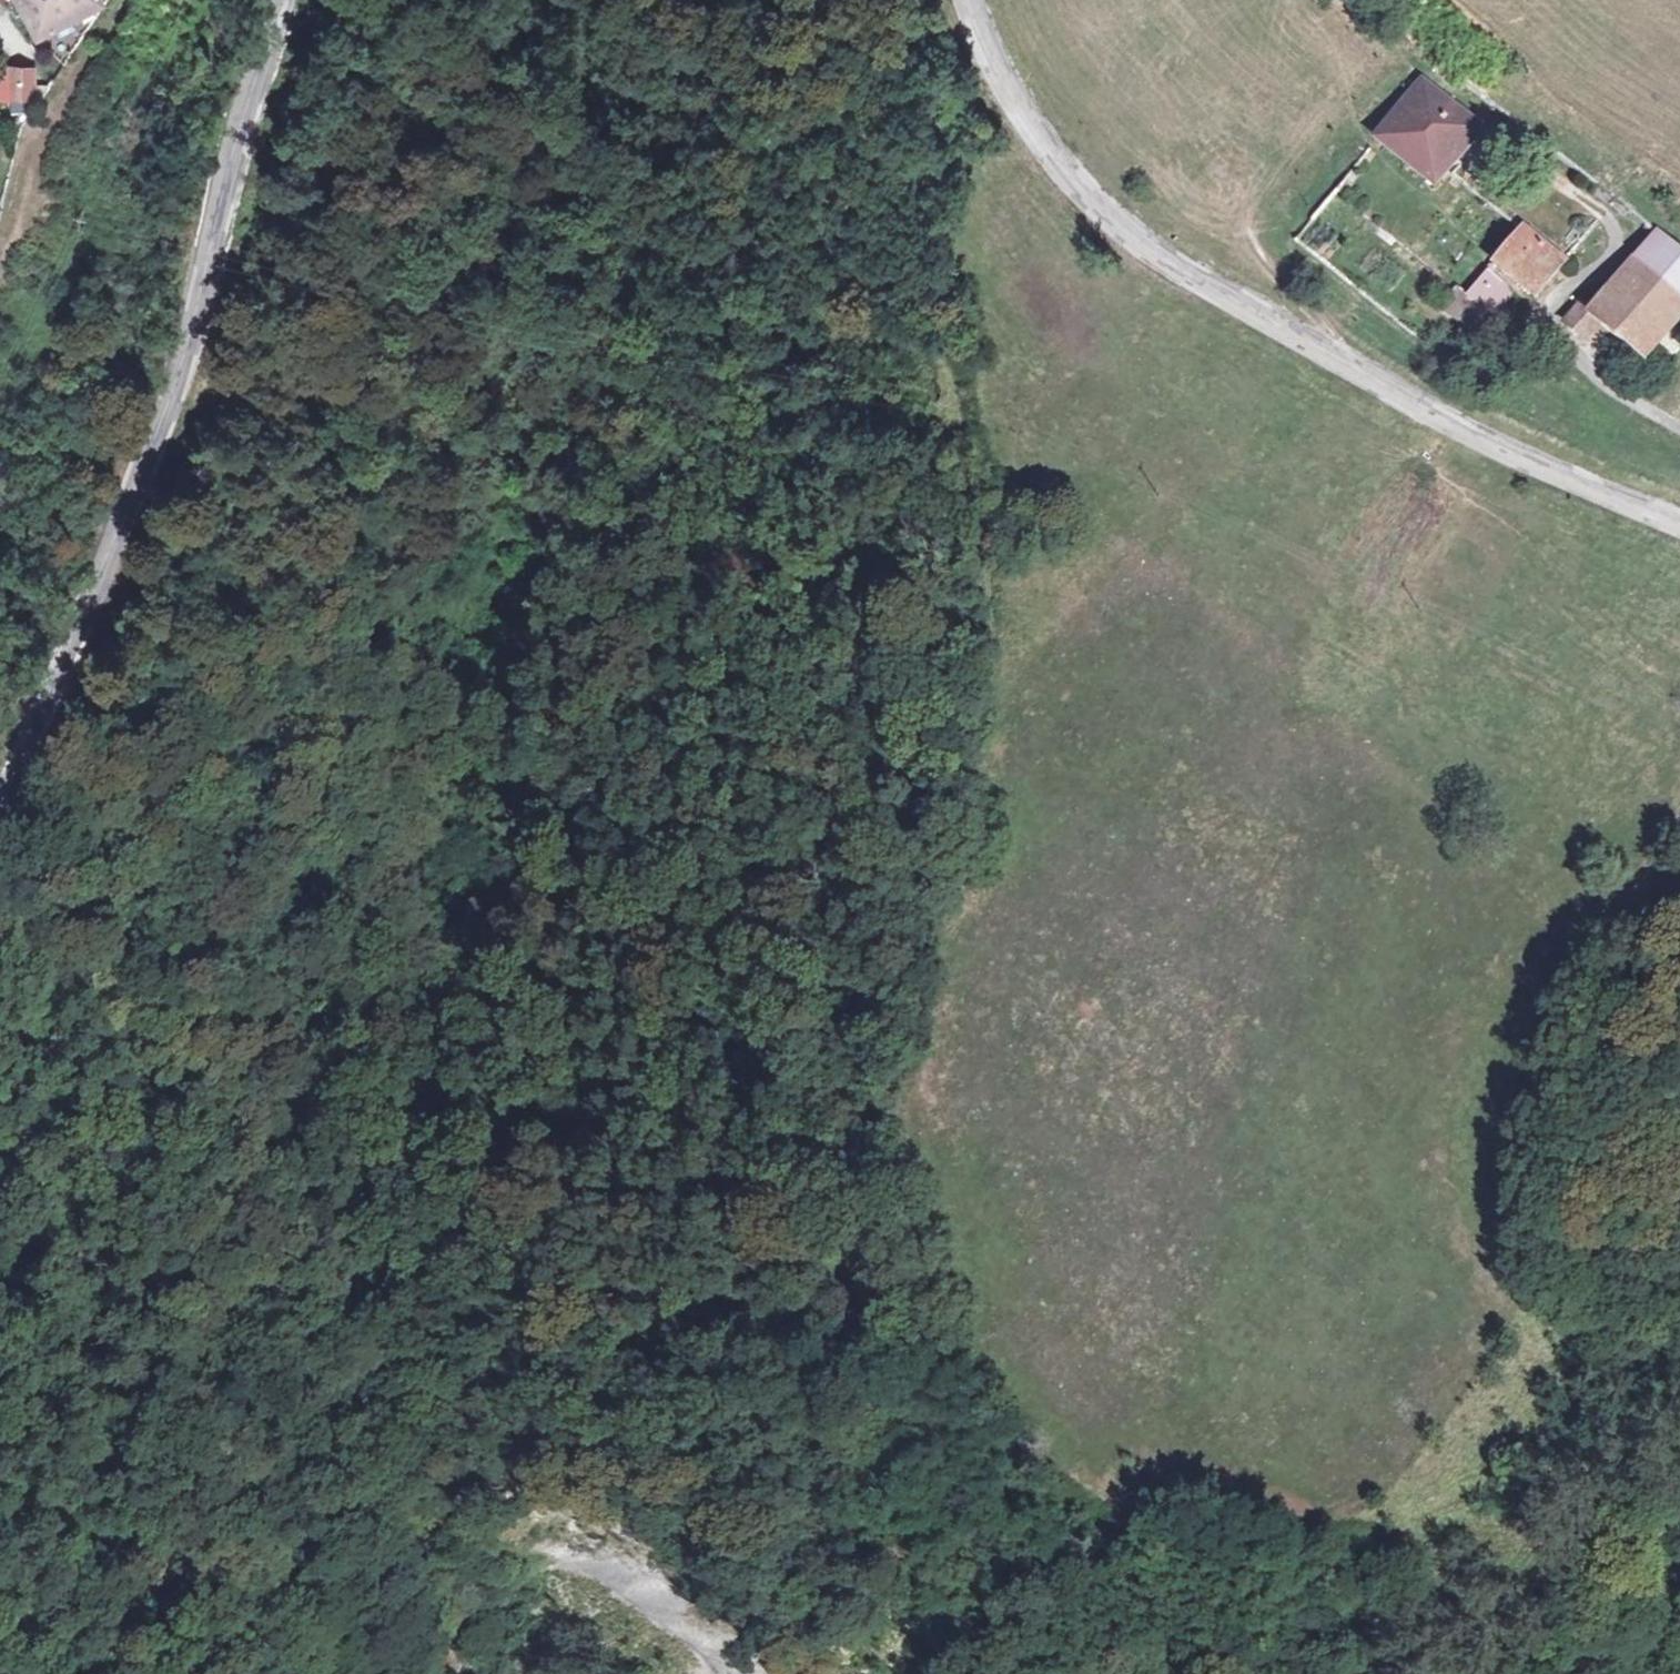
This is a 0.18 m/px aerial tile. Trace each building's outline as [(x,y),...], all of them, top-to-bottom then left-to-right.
[(87,0),(3,0),(27,47),(90,8),(87,0)] [(35,100),(33,65),(0,67),(0,103),(35,100)] [(1484,128),(1421,77),(1368,143),(1431,194),(1484,128)] [(1519,228),(1484,272),(1533,310),(1567,266),(1519,228)] [(1654,231),(1580,318),(1640,369),(1679,321),(1679,253),(1654,231)] [(1480,274),(1460,302),(1491,323),(1510,295),(1480,274)]
